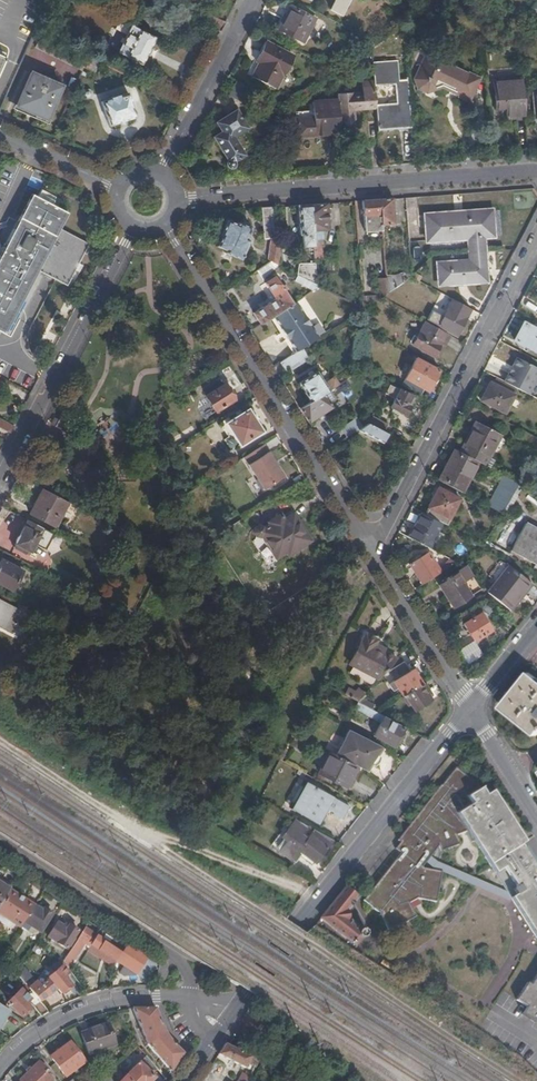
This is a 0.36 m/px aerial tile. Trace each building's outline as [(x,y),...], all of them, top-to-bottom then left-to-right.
[(341,17),(350,0),(334,0),(329,10),(341,17)] [(532,23),(536,16),(536,7),(534,5),(524,19),(532,23)] [(278,29),(303,42),(315,19),(290,6),(278,29)] [(41,18),(36,30),(43,33),(48,21),(41,18)] [(114,29),(126,35),(131,26),(119,20),(114,29)] [(131,26),(126,35),(118,53),(141,65),(146,55),(149,57),(152,50),(149,49),(155,38),(131,26)] [(81,72),(83,68),(88,56),(43,33),(35,50),(81,72)] [(255,71),(264,83),(275,89),(293,55),(265,41),(255,61),(259,64),(255,71)] [(417,76),(417,85),(427,90),(442,83),(451,88),(452,87),(451,64),(428,53),(417,76)] [(90,60),(91,57),(88,56),(83,68),(86,69),(87,67),(88,67),(91,61),(90,60)] [(375,104),(377,130),(411,128),(408,79),(399,80),(397,60),(373,62),(374,81),(374,87),(383,86),(394,85),(396,103),(375,104)] [(451,64),(452,87),(456,86),(457,95),(467,99),(478,77),(451,64)] [(17,106),(47,120),(62,86),(54,83),(56,77),(42,71),(40,77),(32,73),(17,106)] [(506,119),(524,117),(520,75),(493,78),(495,109),(505,109),(506,119)] [(354,106),(375,104),(374,87),(374,81),(363,82),(363,92),(337,94),(337,100),(339,120),(355,119),(354,106)] [(230,99),(250,108),(258,95),(238,85),(230,99)] [(108,126),(136,118),(128,94),(118,97),(118,96),(110,99),(101,102),(108,126)] [(297,130),(300,136),(320,135),(320,132),(340,131),(339,120),(337,100),(314,101),(315,110),(315,118),(296,120),(297,130)] [(296,111),(296,120),(315,118),(315,110),(296,111)] [(233,119),(231,115),(217,123),(223,133),(215,138),(228,161),(227,162),(226,164),(227,166),(228,168),(229,169),(231,169),(233,168),(235,166),(235,164),(234,162),(253,150),(242,132),(248,129),(239,115),(233,119)] [(3,335),(31,281),(36,271),(66,287),(88,244),(75,237),(74,240),(67,237),(64,241),(54,236),(57,231),(67,214),(31,195),(14,226),(0,253),(0,333),(3,335)] [(380,200),(382,225),(394,223),(392,199),(380,200)] [(366,231),(382,230),(382,225),(380,200),(363,201),(366,231)] [(328,230),(326,204),(311,205),(313,241),(322,240),(322,230),(328,230)] [(313,241),(311,205),(298,206),(299,235),(304,235),(305,247),(314,246),(313,245),(313,241)] [(275,239),(273,208),(262,209),(264,239),(275,239)] [(426,242),(468,239),(484,238),(494,237),(492,209),(476,210),(424,214),(426,242)] [(249,241),(246,240),(250,229),(238,223),(237,226),(226,221),(220,236),(221,236),(216,247),(225,251),(224,253),(240,261),(249,241)] [(64,241),(67,237),(57,231),(54,236),(64,241)] [(468,239),(469,254),(485,253),(484,238),(468,239)] [(280,243),(276,242),(271,242),(267,261),(269,262),(277,266),(280,243)] [(485,253),(469,254),(469,260),(437,263),(439,285),(487,282),(485,253)] [(277,266),(269,262),(253,273),(257,279),(277,266)] [(297,276),(316,285),(315,263),(298,264),(296,275),(297,276)] [(395,275),(401,284),(411,277),(410,270),(399,274),(395,275)] [(387,293),(401,284),(395,275),(385,277),(386,279),(387,293)] [(312,291),(318,286),(316,285),(297,276),(294,281),(304,286),(312,291)] [(273,316),(292,304),(275,277),(265,284),(274,299),(253,313),(260,325),(273,316)] [(377,299),(381,297),(387,293),(386,279),(376,279),(377,299)] [(243,305),(251,313),(261,303),(254,295),(243,305)] [(449,335),(455,338),(471,309),(453,299),(443,317),(432,311),(425,322),(449,335)] [(301,349),(318,338),(295,301),(292,304),(273,316),(283,330),(287,327),(291,335),(287,338),(296,352),(301,349)] [(30,331),(43,338),(51,322),(38,315),(30,331)] [(434,357),(442,344),(449,335),(425,322),(413,344),(434,357)] [(524,323),(515,340),(536,352),(536,330),(524,323)] [(307,359),(301,349),(296,352),(280,363),(286,373),(307,359)] [(516,358),(512,367),(513,367),(510,374),(508,373),(504,382),(518,389),(528,395),(536,378),(536,368),(516,358)] [(401,386),(420,396),(424,389),(427,391),(438,371),(417,359),(401,386)] [(309,403),(337,385),(332,378),(323,384),(316,372),(298,383),(304,393),(303,393),(309,403)] [(349,386),(345,379),(337,385),(309,403),(299,409),(308,423),(332,408),(327,401),(349,386)] [(514,395),(518,389),(504,382),(497,379),(494,385),(514,395)] [(491,383),(482,401),(483,402),(505,414),(514,395),(494,385),(491,383)] [(234,400),(224,384),(206,396),(215,412),(234,400)] [(411,397),(388,385),(383,394),(394,400),(390,408),(405,416),(410,407),(406,405),(411,397)] [(221,426),(228,436),(232,434),(239,445),(240,446),(262,432),(248,409),(221,426)] [(368,424),(382,432),(386,424),(372,416),(368,424)] [(67,421),(60,418),(56,426),(62,430),(67,429),(69,425),(67,421)] [(340,429),(346,438),(358,431),(362,428),(356,419),(340,429)] [(10,433),(13,427),(0,420),(0,428),(10,433)] [(460,453),(478,462),(483,465),(499,435),(498,433),(477,422),(460,453)] [(407,455),(411,447),(382,432),(368,424),(358,431),(382,444),(382,443),(407,455)] [(232,434),(228,436),(224,439),(231,450),(239,445),(232,434)] [(264,444),(244,456),(264,489),(285,476),(264,444)] [(454,450),(438,480),(462,492),(478,462),(460,453),(454,450)] [(487,506),(502,514),(519,484),(504,476),(487,506)] [(68,503),(42,489),(30,514),(55,527),(68,503)] [(424,514),(446,525),(459,500),(438,489),(424,514)] [(217,508),(210,511),(215,519),(221,515),(217,508)] [(295,550),(310,541),(293,513),(284,519),(281,514),(268,522),(269,524),(263,528),(259,526),(255,529),(254,533),(256,536),(259,537),(256,540),(270,562),(286,552),(287,553),(293,550),(295,550)] [(408,537),(428,547),(440,525),(421,514),(415,525),(422,530),(421,533),(413,529),(408,537)] [(53,534),(27,520),(15,544),(30,552),(34,545),(44,550),(53,534)] [(525,524),(511,551),(536,564),(536,565),(536,530),(525,524)] [(421,584),(440,572),(428,553),(409,565),(421,584)] [(13,591),(23,571),(1,560),(0,562),(0,584),(13,591)] [(499,561),(488,576),(495,581),(486,592),(510,611),(521,598),(518,595),(528,582),(507,566),(499,561)] [(466,567),(456,574),(470,596),(474,594),(480,590),(466,567)] [(449,595),(455,605),(470,596),(456,574),(438,585),(446,597),(449,595)] [(452,607),(455,605),(449,595),(446,597),(452,607)] [(0,601),(0,625),(11,631),(21,612),(0,601)] [(463,624),(474,641),(491,631),(480,613),(463,624)] [(379,679),(396,660),(383,653),(373,647),(375,643),(376,640),(365,634),(349,664),(379,679)] [(373,647),(383,653),(385,648),(375,643),(373,647)] [(402,696),(422,684),(413,670),(410,671),(404,662),(390,672),(395,681),(394,682),(398,688),(402,696)] [(530,673),(502,708),(536,736),(536,679),(530,673)] [(394,682),(389,685),(393,691),(398,688),(394,682)] [(428,690),(423,682),(422,684),(402,696),(408,705),(410,703),(415,710),(431,700),(426,693),(432,690),(431,688),(428,690)] [(357,688),(355,691),(348,687),(344,695),(351,699),(359,690),(357,688)] [(358,702),(364,695),(359,690),(351,699),(358,702)] [(358,702),(362,705),(366,700),(368,698),(364,695),(358,702)] [(372,710),(374,705),(366,700),(362,705),(372,710)] [(359,709),(369,715),(372,710),(362,705),(359,709)] [(393,747),(405,727),(376,713),(372,710),(369,715),(381,722),(373,736),(393,747)] [(360,768),(365,771),(382,747),(381,746),(349,730),(336,756),(357,767),(360,768)] [(365,771),(367,772),(373,765),(374,766),(380,762),(381,756),(380,755),(384,748),(382,747),(365,771)] [(336,756),(330,753),(319,774),(346,788),(357,767),(336,756)] [(349,789),(360,768),(357,767),(346,788),(349,789)] [(364,900),(380,913),(386,932),(416,922),(411,907),(419,904),(439,902),(441,872),(422,868),(438,847),(440,852),(460,844),(456,836),(466,832),(470,843),(474,841),(536,940),(536,872),(521,846),(526,843),(493,792),(486,796),(482,789),(456,768),(442,786),(441,785),(397,841),(400,843),(395,849),(401,853),(364,900)] [(332,814),(341,819),(349,806),(305,781),(290,808),(318,824),(326,809),(333,813),(332,814)] [(326,848),(332,840),(295,819),(273,847),(295,863),(302,853),(315,863),(327,848),(326,848)] [(10,890),(9,890),(12,885),(0,877),(0,905),(10,890)] [(347,887),(322,918),(353,942),(360,934),(360,935),(361,937),(364,938),(367,936),(368,933),(367,931),(364,929),(362,930),(347,918),(346,911),(358,896),(347,887)] [(34,906),(26,901),(28,897),(21,892),(19,896),(10,890),(0,905),(0,923),(8,928),(12,922),(20,928),(24,922),(34,906)] [(43,911),(34,906),(24,922),(41,933),(53,914),(45,909),(43,911)] [(78,931),(69,925),(67,929),(57,923),(48,937),(67,949),(78,931)] [(144,980),(155,964),(115,938),(111,945),(102,939),(85,929),(64,962),(69,969),(85,943),(87,944),(86,945),(90,948),(91,946),(124,967),(120,973),(121,974),(125,977),(135,975),(136,974),(144,980)] [(64,977),(68,974),(62,967),(49,978),(61,994),(71,987),(64,977)] [(531,984),(527,982),(516,1000),(527,1007),(522,1014),(535,1022),(536,1019),(536,974),(531,984)] [(26,1004),(30,999),(21,990),(8,1003),(22,1017),(31,1009),(26,1004)] [(41,1017),(48,1012),(37,999),(31,1004),(41,1017)] [(1,1021),(4,1023),(12,1013),(0,1006),(0,1023),(1,1021)] [(156,1009),(132,1009),(147,1043),(170,1073),(183,1054),(180,1051),(172,1043),(167,1035),(162,1027),(158,1016),(156,1009)] [(86,1045),(110,1028),(108,1026),(84,1043),(86,1045)] [(123,1046),(110,1028),(86,1045),(99,1063),(123,1046)] [(86,1062),(71,1042),(51,1057),(65,1077),(86,1062)] [(259,1061),(229,1046),(225,1044),(218,1055),(245,1069),(247,1064),(255,1067),(259,1061)] [(127,1075),(133,1080),(151,1080),(153,1079),(151,1075),(157,1070),(146,1056),(127,1075)] [(20,1080),(52,1080),(45,1073),(48,1071),(39,1061),(20,1080)] [(252,1072),(255,1067),(247,1064),(245,1069),(252,1072)]
